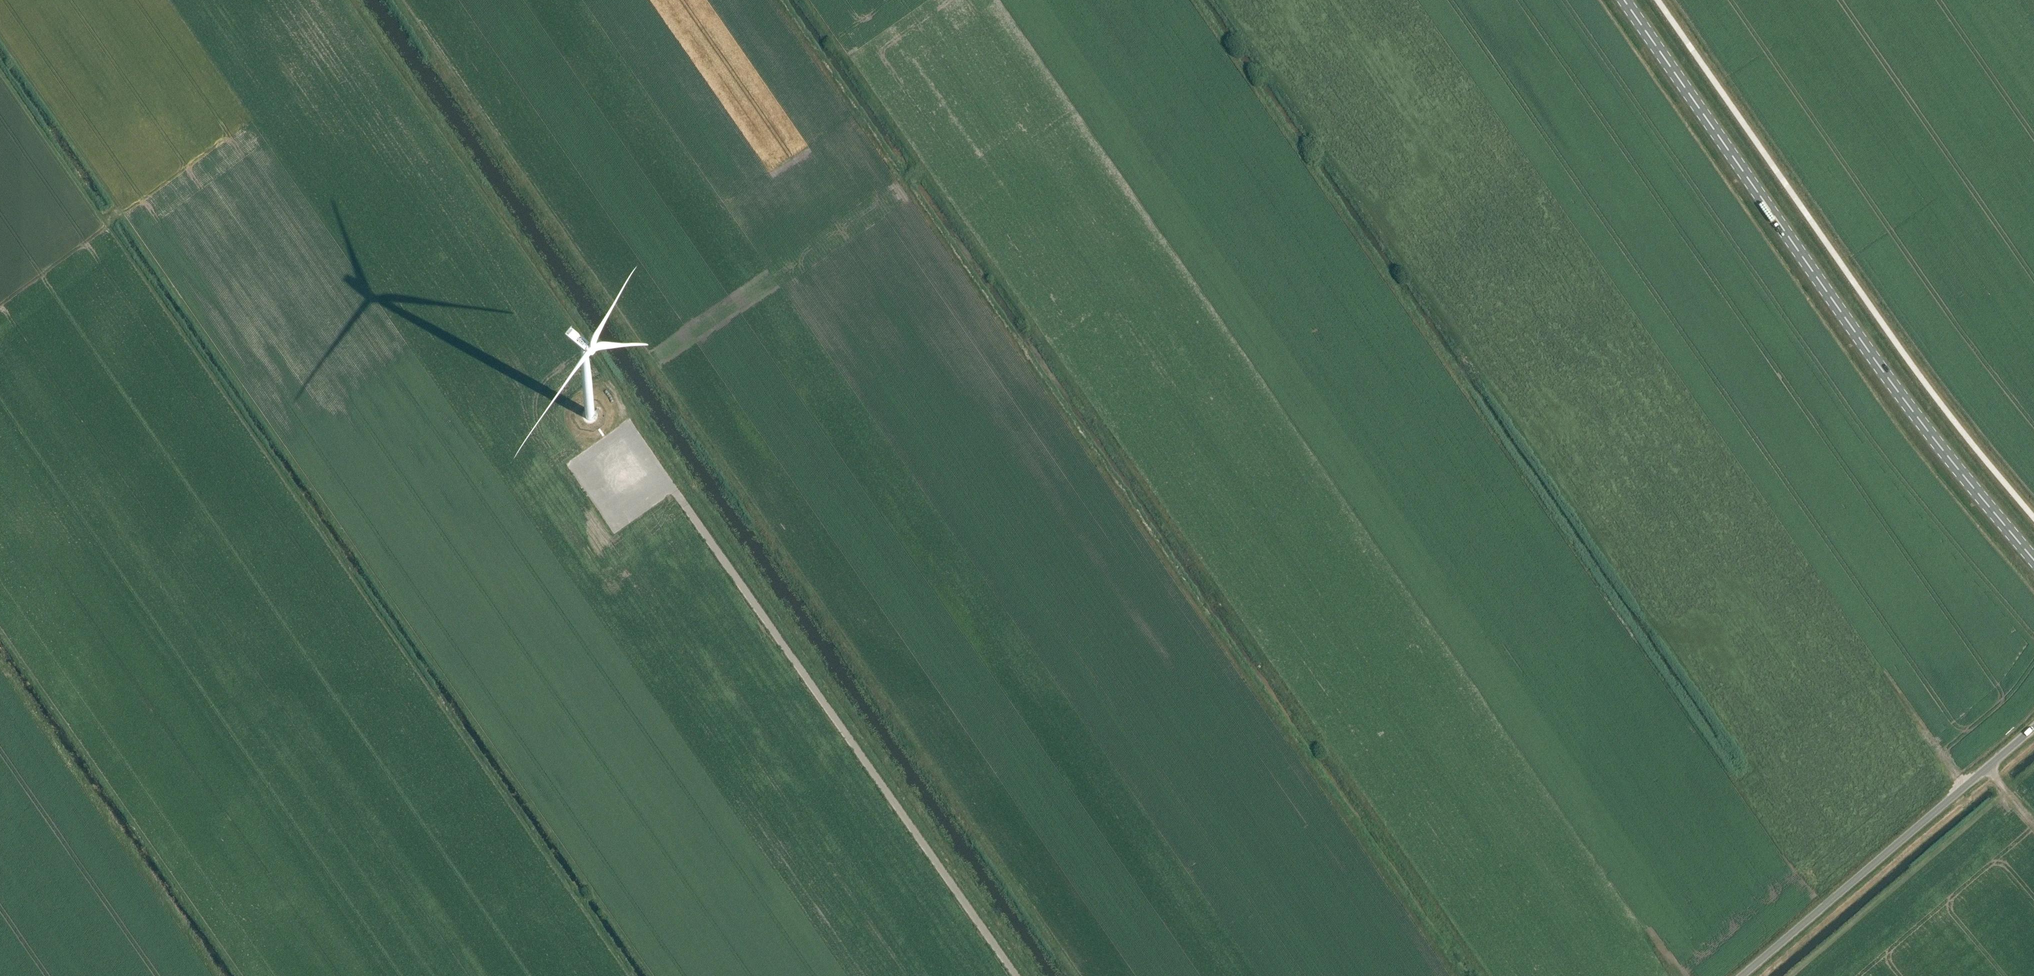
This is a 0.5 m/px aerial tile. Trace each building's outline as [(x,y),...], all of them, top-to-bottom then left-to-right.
[(585,415),(585,416),(585,417),(586,418),(586,419),(587,419),(587,420),(588,420),(589,421),(590,421),(591,421),(592,420),(593,420),(594,419),(594,418),(595,417),(595,416),(595,415),(594,414),(594,413),(593,412),(592,412),(591,412),(591,411),(590,411),(589,411),(588,412),(587,412),(587,413),(586,413),(586,414),(585,415)] [(1986,788),(1975,801),(1981,805),(1992,793),(1986,788)]
